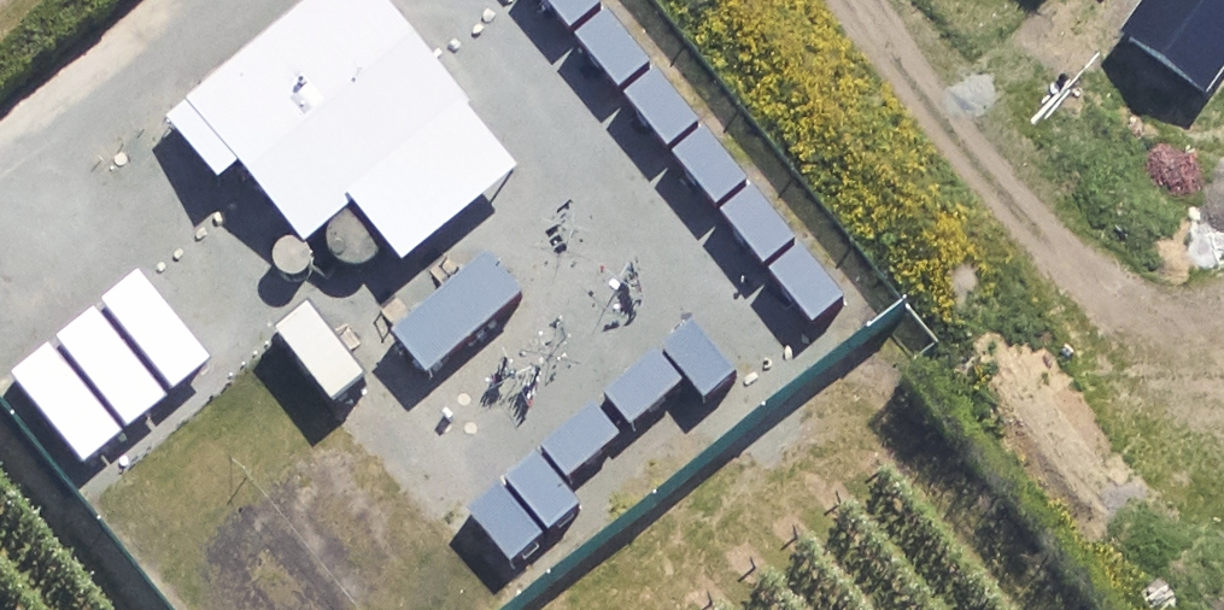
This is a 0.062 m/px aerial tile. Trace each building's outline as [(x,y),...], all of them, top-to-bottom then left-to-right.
[(295,238),(307,229),(344,274),(382,243),(394,258),(507,167),(372,0),(304,0),(162,115),(210,174),(230,158),(295,238)] [(562,32),(601,0),(536,0),(562,32)] [(562,32),(611,91),(651,59),(603,0),(601,0),(562,32)] [(1118,36),(1118,68),(1131,82),(1155,89),(1178,78),(1189,55),(1185,36),(1173,21),(1142,16),(1118,36)] [(651,59),(611,91),(660,150),(699,117),(651,59)] [(699,117),(660,150),(709,209),(748,177),(699,117)] [(748,177),(709,209),(756,266),(796,234),(748,177)] [(122,210),(78,247),(153,336),(197,299),(122,210)] [(796,234),(756,266),(806,327),(846,295),(796,234)] [(505,299),(466,252),(381,324),(420,371),(505,299)] [(651,343),(679,377),(698,401),(735,370),(689,313),(651,343)] [(679,377),(651,343),(587,395),(615,428),(679,377)] [(615,428),(587,395),(531,440),(558,474),(615,428)] [(571,504),(525,446),(456,500),(502,559),(571,504)]
